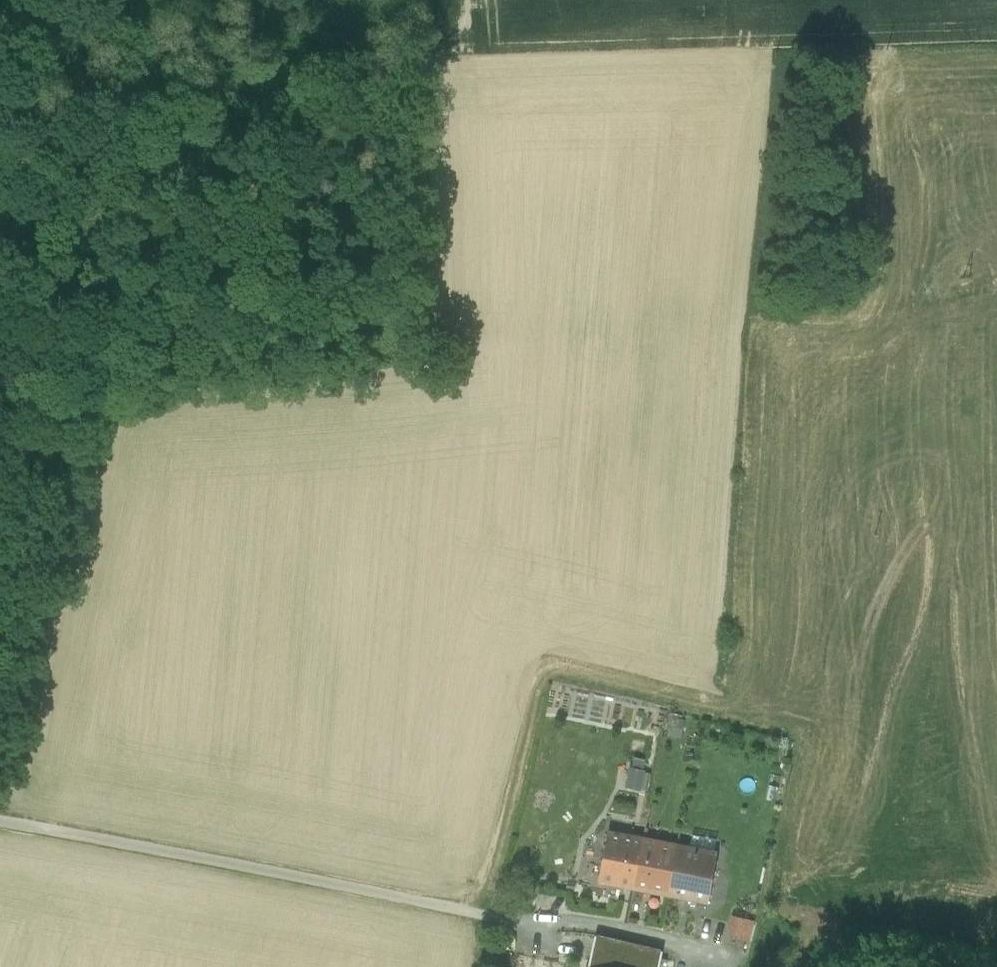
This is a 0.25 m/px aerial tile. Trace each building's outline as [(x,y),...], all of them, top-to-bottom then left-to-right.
[(643,772),(632,769),(628,786),(639,789),(643,772)] [(778,789),(769,787),(767,794),(776,797),(778,789)] [(717,854),(608,833),(599,880),(708,901),(717,854)] [(729,936),(740,939),(745,920),(734,917),(729,936)] [(749,921),(745,920),(740,939),(744,940),(749,921)] [(596,937),(589,966),(659,966),(662,952),(596,937)]
